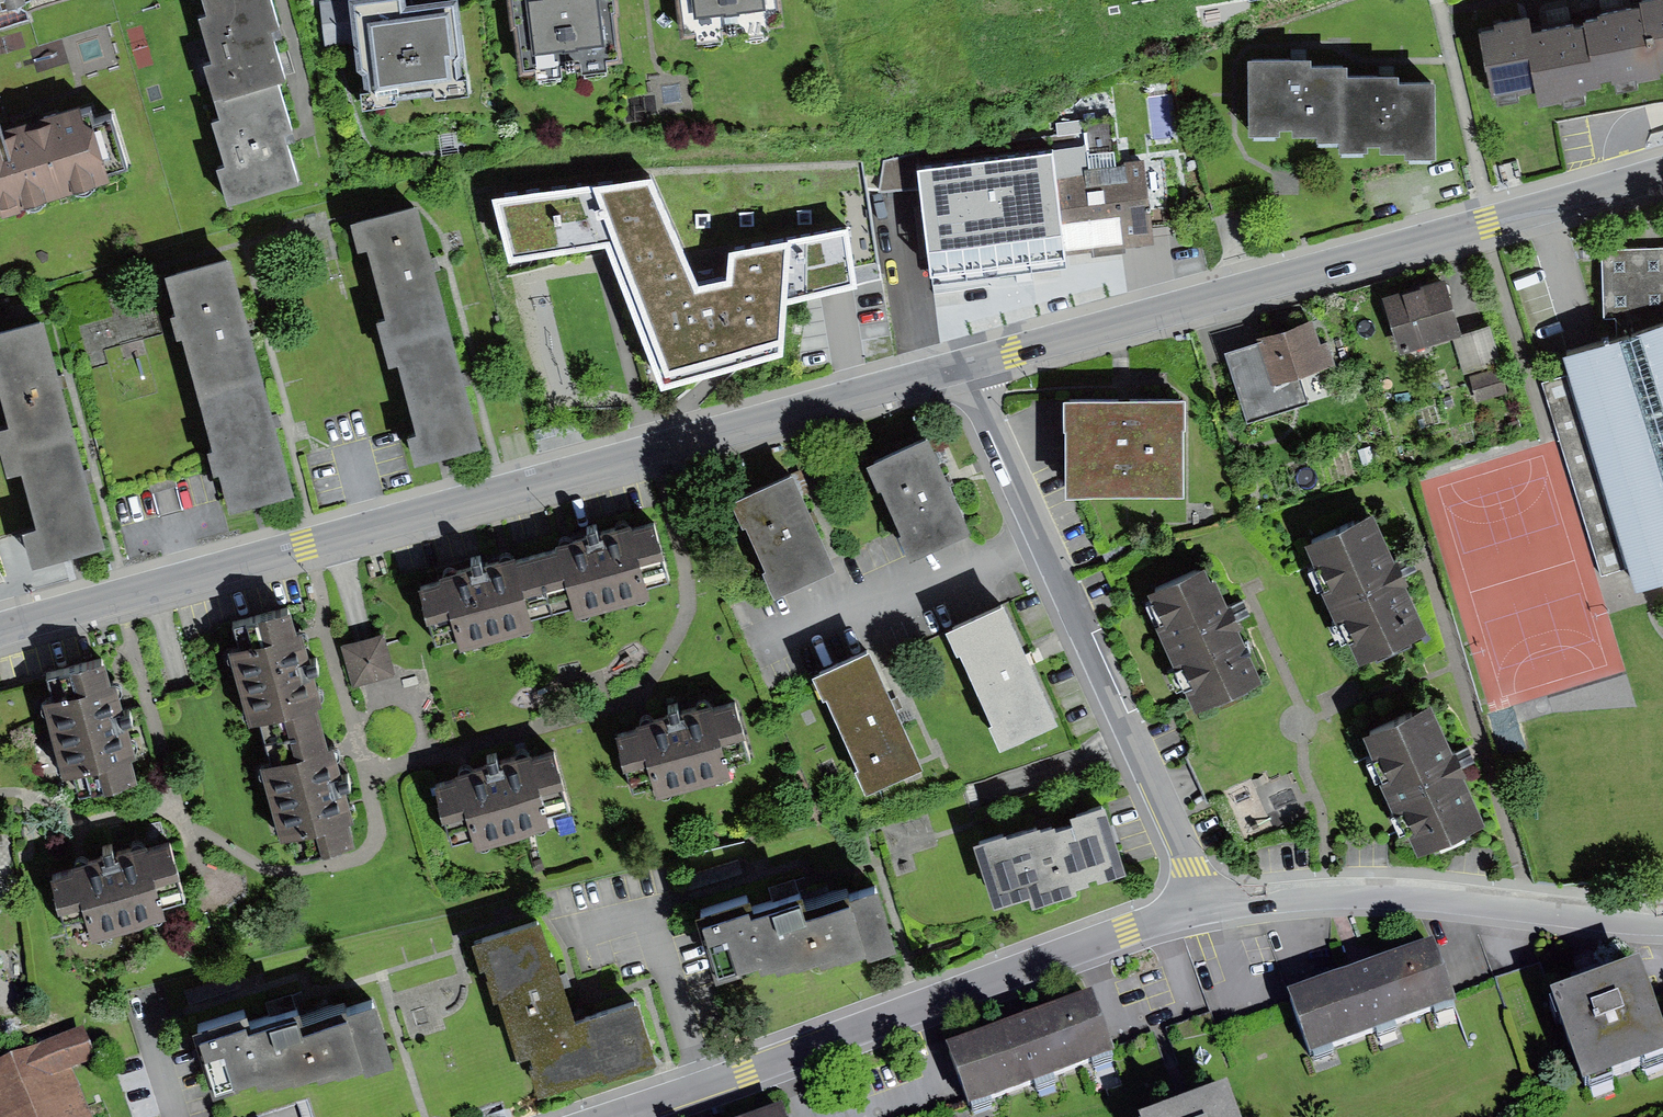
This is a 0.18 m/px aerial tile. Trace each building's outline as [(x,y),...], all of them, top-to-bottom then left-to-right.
[(207,4),(200,6),(213,48),(204,51),(213,87),(278,68),(286,67),(272,23),(282,20),(276,0),(206,0),(207,4)] [(325,43),(356,39),(357,49),(369,57),(371,78),(361,79),(363,98),(397,94),(396,82),(434,79),(435,92),(471,88),(469,68),(458,69),(456,52),(465,45),(460,0),(320,0),(325,43)] [(521,63),(627,51),(622,0),(514,0),(521,63)] [(687,33),(788,20),(786,0),(683,0),(687,33)] [(1483,20),(1494,82),(1498,81),(1500,91),(1519,88),(1517,81),(1535,77),(1538,91),(1563,87),(1564,94),(1585,90),(1583,78),(1615,72),(1616,79),(1637,75),(1636,69),(1661,64),(1660,58),(1662,58),(1662,0),(1598,0),(1599,3),(1583,5),(1584,11),(1575,12),(1574,9),(1531,16),(1529,5),(1496,10),(1497,17),(1483,20)] [(278,68),(213,87),(220,109),(212,111),(225,153),(215,156),(226,193),(298,172),(284,123),(293,121),(278,68)] [(1299,69),(1248,69),(1248,144),(1280,144),(1280,140),(1292,140),(1292,144),(1317,144),(1317,150),(1340,150),(1340,86),(1340,75),(1308,76),(1307,69),(1299,69)] [(1340,86),(1340,150),(1340,163),(1368,163),(1368,155),(1380,155),(1380,162),(1406,162),(1406,171),(1435,171),(1435,93),(1397,93),(1397,86),(1387,86),(1340,86)] [(112,171),(109,160),(128,155),(112,102),(95,107),(86,106),(82,92),(20,108),(22,117),(4,122),(0,107),(0,204),(112,171)] [(927,263),(1068,245),(1058,167),(1088,164),(1086,147),(1090,145),(1088,125),(913,146),(927,263)] [(1058,167),(1068,245),(1153,234),(1144,158),(1088,164),(1058,167)] [(503,240),(606,225),(657,368),(725,350),(775,337),(780,286),(832,274),(847,271),(840,219),(724,239),(720,265),(688,271),(644,168),(490,189),(503,240)] [(914,193),(913,175),(879,176),(880,194),(914,193)] [(421,199),(354,215),(361,243),(370,240),(388,311),(379,313),(388,344),(454,325),(437,262),(421,199)] [(230,244),(165,261),(177,302),(172,303),(178,327),(184,326),(199,385),(265,368),(251,319),(230,244)] [(1566,343),(1575,371),(1549,379),(1607,565),(1632,557),(1643,591),(1662,585),(1662,245),(1603,246),(1604,308),(1617,311),(1621,325),(1566,343)] [(1447,273),(1382,292),(1398,349),(1464,330),(1447,273)] [(0,318),(0,377),(10,412),(0,415),(0,438),(1,442),(75,422),(43,307),(0,318)] [(1260,336),(1228,345),(1248,417),(1310,400),(1303,373),(1336,364),(1329,339),(1320,342),(1313,315),(1259,330),(1260,336)] [(483,432),(454,325),(388,344),(389,352),(399,349),(418,419),(405,422),(413,451),(483,432)] [(1489,326),(1452,337),(1462,372),(1499,362),(1489,326)] [(1502,367),(1472,374),(1478,398),(1508,391),(1502,367)] [(265,368),(199,385),(213,437),(207,438),(214,461),(219,460),(229,497),(295,479),(265,368)] [(1122,385),(1065,385),(1066,482),(1184,482),(1185,385),(1122,385)] [(75,422),(1,442),(6,460),(21,456),(37,514),(21,518),(30,552),(105,532),(75,422)] [(928,423),(867,452),(878,476),(881,475),(902,518),(898,520),(910,544),(971,516),(928,423)] [(793,459),(730,487),(743,516),(747,514),(766,557),(764,558),(775,581),(836,554),(793,459)] [(1373,501),(1307,531),(1325,573),(1321,575),(1336,608),(1340,606),(1360,649),(1375,642),(1377,648),(1412,632),(1410,628),(1427,620),(1400,560),(1373,501)] [(557,541),(539,546),(554,600),(576,594),(579,605),(650,584),(648,576),(670,570),(654,512),(632,518),(631,514),(601,522),(597,508),(580,513),(583,524),(555,532),(557,541)] [(441,571),(422,576),(437,634),(460,628),(462,636),(533,617),(532,610),(554,600),(539,546),(518,549),(517,545),(485,553),(482,544),(468,548),(470,556),(439,564),(441,571)] [(1230,605),(1205,552),(1147,579),(1161,610),(1155,614),(1175,657),(1180,655),(1199,695),(1259,667),(1230,605)] [(237,636),(229,639),(249,714),(259,711),(265,731),(340,710),(337,699),(319,704),(308,663),(320,659),(317,646),(305,649),(290,594),(257,603),(258,609),(232,616),(237,636)] [(1001,603),(943,629),(955,654),(960,652),(993,726),(989,728),(998,748),(1055,722),(1001,603)] [(362,631),(339,637),(351,683),(394,673),(383,626),(362,631)] [(52,688),(44,691),(63,761),(73,758),(81,785),(140,769),(125,715),(136,712),(132,695),(121,698),(106,645),(71,655),(73,660),(46,667),(52,688)] [(870,651),(812,676),(824,702),(829,700),(860,771),(856,773),(867,795),(923,770),(870,651)] [(640,718),(616,724),(633,782),(657,775),(659,785),(730,765),(730,757),(752,751),(735,692),(714,698),(713,694),(683,702),(679,691),(665,696),(668,705),(638,713),(640,718)] [(1429,696),(1368,724),(1387,765),(1380,768),(1395,800),(1398,797),(1418,840),(1434,833),(1436,838),(1469,824),(1467,818),(1482,811),(1455,753),(1429,696)] [(340,710),(265,731),(270,752),(261,754),(281,829),(290,826),(297,849),(353,834),(347,812),(352,810),(343,779),(351,777),(348,763),(337,766),(331,742),(348,738),(340,710)] [(460,769),(435,776),(450,832),(474,825),(477,835),(549,815),(547,809),(569,803),(553,743),(531,749),(529,743),(499,751),(497,742),(483,746),(486,755),(458,762),(460,769)] [(1107,802),(980,839),(999,904),(1126,867),(1107,802)] [(74,857),(49,863),(65,924),(91,917),(93,925),(165,906),(163,898),(185,892),(169,834),(146,840),(145,834),(117,841),(114,832),(99,836),(101,846),(73,854),(74,857)] [(750,888),(700,906),(717,962),(741,955),(740,951),(759,946),(762,954),(776,949),(777,954),(795,948),(797,950),(820,942),(822,947),(840,941),(841,943),(866,935),(869,940),(895,931),(875,871),(806,895),(800,878),(752,893),(750,888)] [(541,909),(475,928),(482,951),(487,949),(517,1048),(529,1044),(584,1027),(577,1007),(555,938),(551,939),(541,909)] [(1435,950),(1293,1004),(1312,1057),(1458,1009),(1435,950)] [(1550,991),(1583,1081),(1662,1052),(1662,1023),(1640,959),(1550,991)] [(248,1001),(196,1017),(216,1077),(237,1071),(237,1067),(256,1061),(259,1068),(272,1064),(274,1069),(294,1063),(297,1066),(315,1060),(317,1065),(363,1051),(365,1056),(392,1047),(373,988),(303,1010),(297,993),(250,1008),(248,1001)] [(577,1007),(584,1027),(529,1044),(541,1081),(603,1062),(605,1068),(658,1051),(638,988),(577,1007)] [(1096,1001),(951,1054),(972,1111),(1117,1058),(1096,1001)] [(0,1061),(0,1116),(92,1116),(73,1069),(95,1060),(82,1028),(0,1061)] [(1170,1116),(1246,1116),(1237,1093),(1170,1116)] [(783,1106),(753,1116),(787,1116),(783,1106)]
